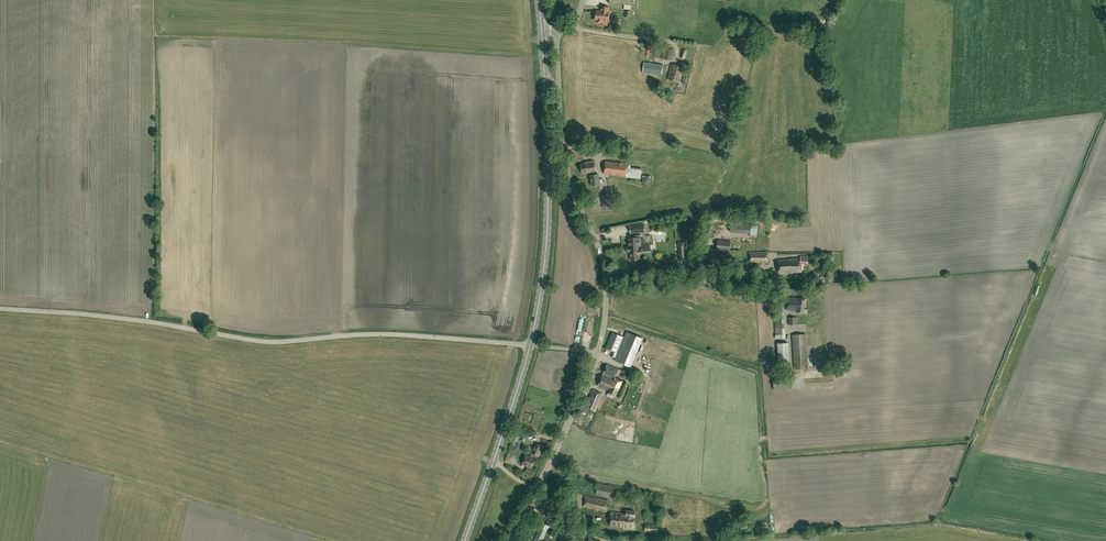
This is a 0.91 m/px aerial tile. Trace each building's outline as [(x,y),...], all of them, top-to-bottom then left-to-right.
[(608,11),(609,6),(602,6),(601,11),(596,10),(595,19),(598,19),(597,22),(603,23),(603,20),(609,20),(609,11),(608,11)] [(661,75),(663,65),(644,62),(643,72),(661,75)] [(680,82),(684,67),(672,64),(668,79),(680,82)] [(603,152),(603,149),(602,147),(592,146),(590,147),(589,150),(592,153),(600,154),(603,152)] [(595,171),(593,160),(588,161),(588,162),(581,163),(581,166),(580,167),(581,169),(582,170),(582,173),(590,172),(590,175),(592,185),(600,184),(598,173),(594,174),(594,171),(595,171)] [(627,167),(628,163),(605,160),(604,174),(626,176),(627,167)] [(627,167),(626,176),(641,178),(642,169),(627,167)] [(650,183),(651,178),(647,175),(642,177),(642,182),(646,185),(650,183)] [(602,207),(610,206),(608,194),(601,195),(602,207)] [(746,233),(747,220),(731,219),(730,232),(746,233)] [(657,242),(668,242),(667,230),(651,232),(651,236),(654,235),(655,245),(652,245),(653,251),(658,251),(657,242)] [(642,233),(642,243),(651,242),(651,237),(645,237),(645,233),(642,233)] [(629,246),(627,246),(628,252),(630,252),(631,258),(636,258),(636,259),(640,259),(639,252),(643,252),(642,250),(643,250),(643,248),(642,248),(642,246),(641,246),(640,238),(629,239),(629,246)] [(731,241),(718,240),(717,249),(730,249),(731,241)] [(678,252),(679,260),(686,259),(684,241),(680,241),(680,242),(678,242),(679,252),(678,252)] [(748,262),(769,263),(769,251),(748,251),(748,262)] [(808,263),(808,256),(801,256),(801,258),(793,258),(778,260),(779,273),(801,272),(800,263),(808,263)] [(804,313),(805,298),(788,297),(787,310),(797,311),(797,312),(804,313)] [(776,326),(776,332),(780,332),(780,335),(786,336),(786,326),(776,326)] [(642,338),(627,331),(624,337),(618,352),(614,350),(612,356),(615,358),(614,360),(630,366),(642,338)] [(624,337),(612,332),(606,347),(614,350),(618,352),(624,337)] [(794,369),(808,368),(806,334),(792,335),(794,369)] [(779,361),(789,360),(788,342),(778,343),(779,361)] [(607,364),(598,386),(609,391),(608,392),(616,396),(623,380),(615,377),(619,369),(607,364)] [(792,377),(773,377),(773,390),(792,388),(792,377)] [(596,411),(603,394),(593,389),(586,406),(596,411)] [(536,442),(531,453),(539,456),(544,446),(536,442)] [(531,468),(536,458),(526,454),(522,464),(531,468)] [(613,498),(615,485),(598,482),(596,494),(613,498)] [(582,506),(585,494),(583,492),(579,491),(576,493),(574,504),(576,506),(579,507),(582,506)] [(609,500),(585,494),(582,506),(606,512),(609,500)] [(610,526),(623,527),(623,528),(635,529),(635,510),(626,510),(626,513),(611,512),(610,526)] [(549,526),(542,522),(533,540),(542,540),(549,526)] [(658,533),(658,525),(645,523),(644,531),(658,533)]
